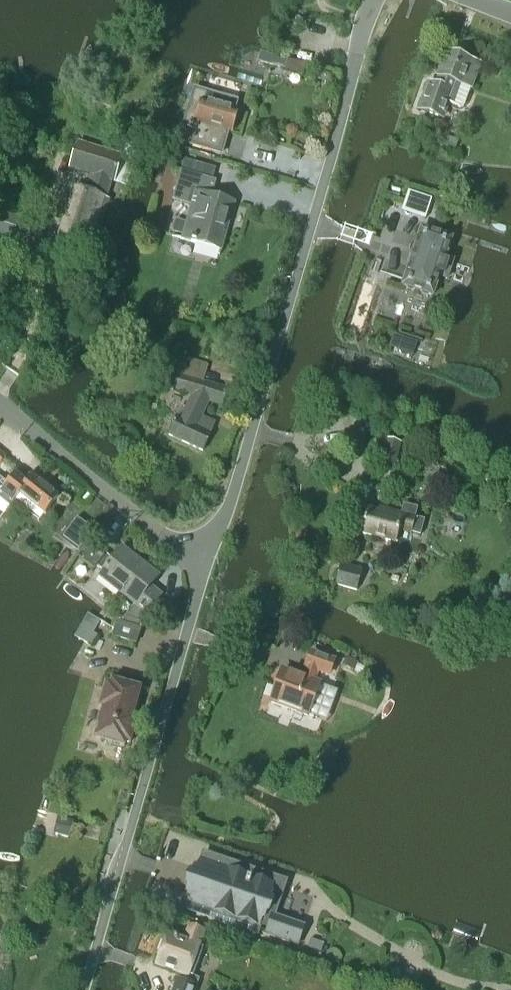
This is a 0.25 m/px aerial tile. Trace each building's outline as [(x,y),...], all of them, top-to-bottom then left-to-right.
[(261,53),(258,62),(284,69),(287,60),(261,53)] [(470,89),(479,65),(447,53),(438,77),(442,78),(438,88),(429,85),(420,111),(441,119),(447,104),(460,109),(464,107),(470,89)] [(195,90),(184,126),(195,129),(190,145),(221,154),(228,131),(231,132),(237,113),(233,112),(236,102),(195,90)] [(109,197),(122,158),(78,144),(70,168),(93,175),(88,194),(75,190),(59,243),(83,250),(83,248),(87,249),(90,240),(87,239),(89,233),(98,236),(104,215),(101,214),(107,196),(109,197)] [(184,160),(173,201),(191,206),(182,239),(221,250),(234,204),(211,197),(216,182),(192,175),(196,164),(184,160)] [(38,247),(45,226),(0,211),(0,234),(38,247)] [(421,230),(402,287),(433,296),(439,278),(447,280),(453,261),(445,258),(451,240),(421,230)] [(402,337),(397,353),(412,357),(417,342),(402,337)] [(208,367),(182,359),(181,362),(176,360),(172,373),(177,375),(173,390),(191,395),(185,409),(201,417),(209,401),(222,405),(227,390),(203,382),(208,367)] [(201,417),(185,409),(181,407),(169,435),(202,451),(215,423),(201,417)] [(391,470),(400,442),(386,437),(378,466),(391,470)] [(8,507),(12,502),(18,494),(45,515),(58,498),(31,477),(26,484),(15,475),(4,489),(0,486),(0,500),(8,507)] [(361,533),(395,542),(399,530),(411,533),(420,535),(425,520),(415,518),(418,508),(404,504),(401,513),(400,517),(368,509),(361,533)] [(60,538),(74,549),(76,546),(79,549),(93,531),(78,519),(69,530),(67,529),(60,538)] [(96,566),(103,558),(102,558),(90,548),(81,560),(94,570),(96,566)] [(99,577),(135,605),(125,618),(136,621),(141,614),(145,617),(161,596),(150,587),(158,577),(122,548),(113,560),(105,554),(102,558),(103,558),(96,566),(103,572),(99,577)] [(357,591),(362,571),(341,565),(335,585),(357,591)] [(88,614),(74,637),(90,646),(96,636),(92,634),(100,621),(97,619),(88,614)] [(136,621),(125,618),(115,614),(110,628),(116,630),(114,637),(135,644),(140,630),(142,623),(136,621)] [(328,674),(333,661),(311,653),(306,666),(308,667),(304,678),(283,670),(271,703),(307,716),(319,684),(313,681),(317,670),(328,674)] [(103,712),(95,739),(124,747),(124,745),(129,746),(136,722),(131,720),(140,690),(111,682),(110,687),(105,685),(98,711),(103,712)] [(62,819),(58,834),(68,837),(72,822),(62,819)] [(260,924),(268,927),(272,916),(273,917),(285,882),(204,855),(199,869),(195,868),(193,874),(191,873),(186,888),(188,888),(186,894),(190,895),(186,910),(257,934),(260,924)] [(304,927),(273,917),(272,916),(268,927),(266,935),(297,945),(304,927)] [(197,986),(199,980),(193,977),(203,949),(198,947),(204,932),(188,926),(183,941),(167,936),(157,964),(180,973),(174,989),(195,989),(197,986)]
